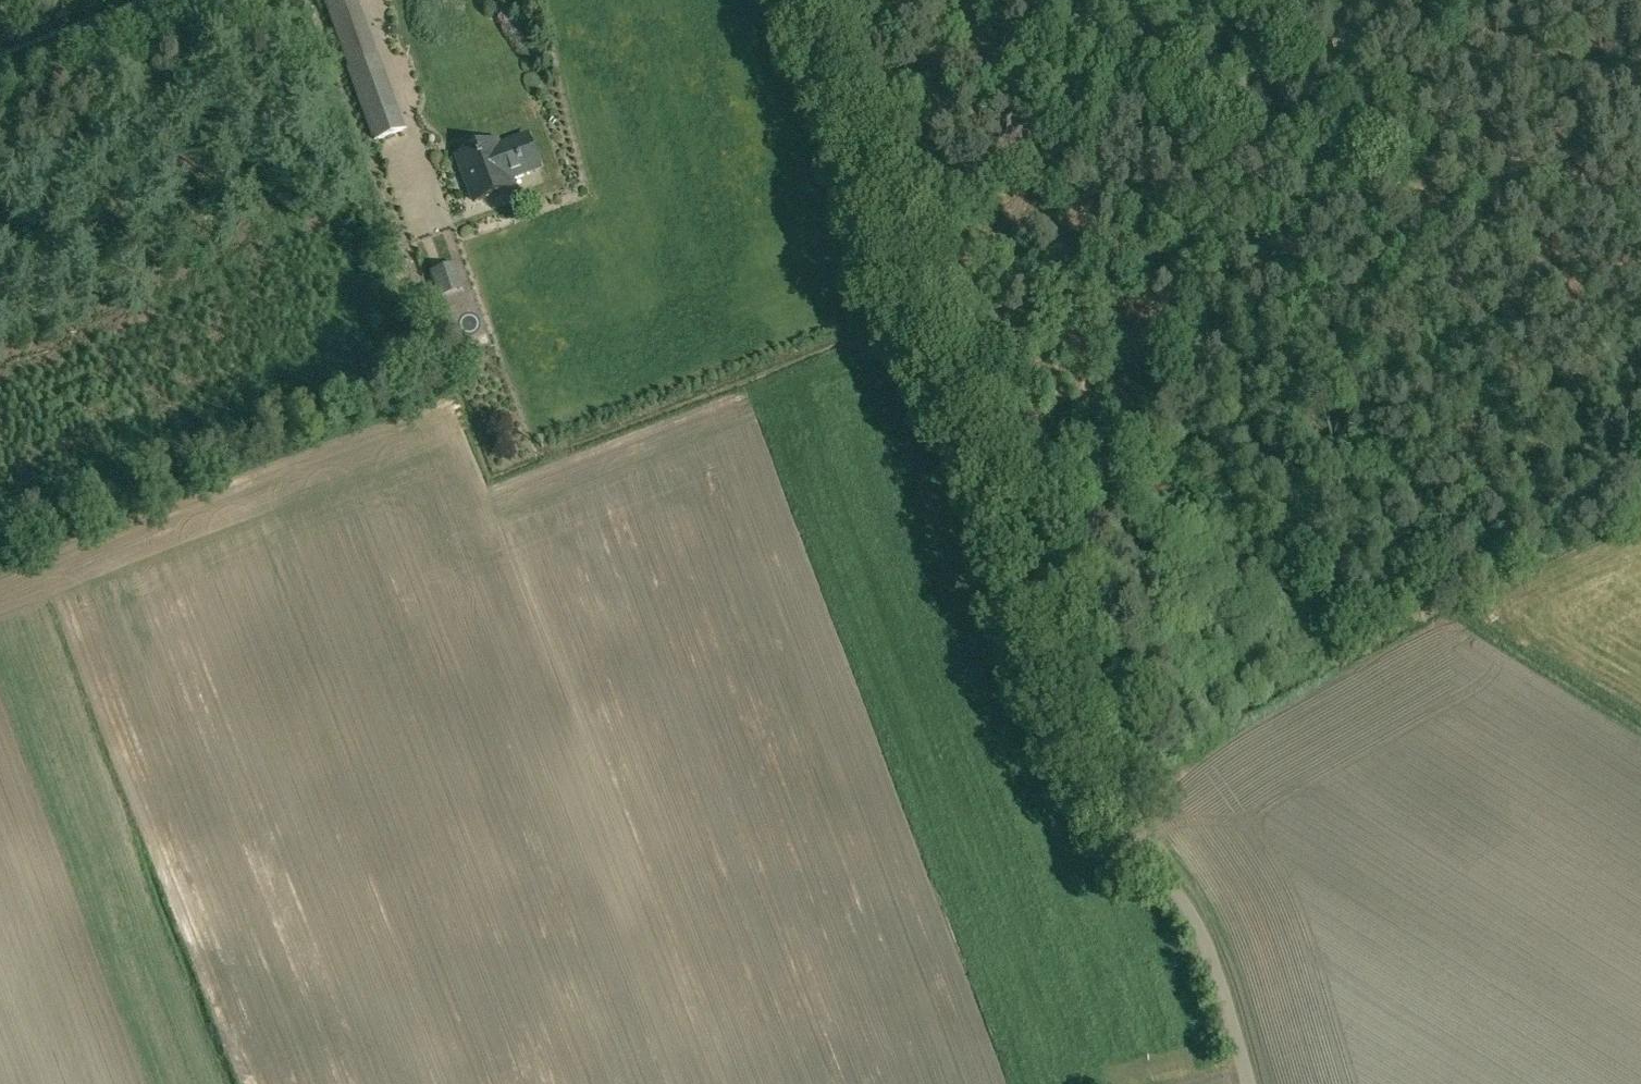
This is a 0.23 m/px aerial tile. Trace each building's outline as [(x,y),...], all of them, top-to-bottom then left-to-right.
[(365,109),(391,102),(384,79),(381,80),(373,58),(376,57),(355,0),(324,0),(365,109)] [(365,109),(375,140),(401,132),(391,102),(365,109)] [(528,137),(492,150),(502,181),(539,168),(528,137)] [(502,181),(492,150),(487,152),(485,146),(457,156),(474,202),(513,188),(510,178),(502,181)]
